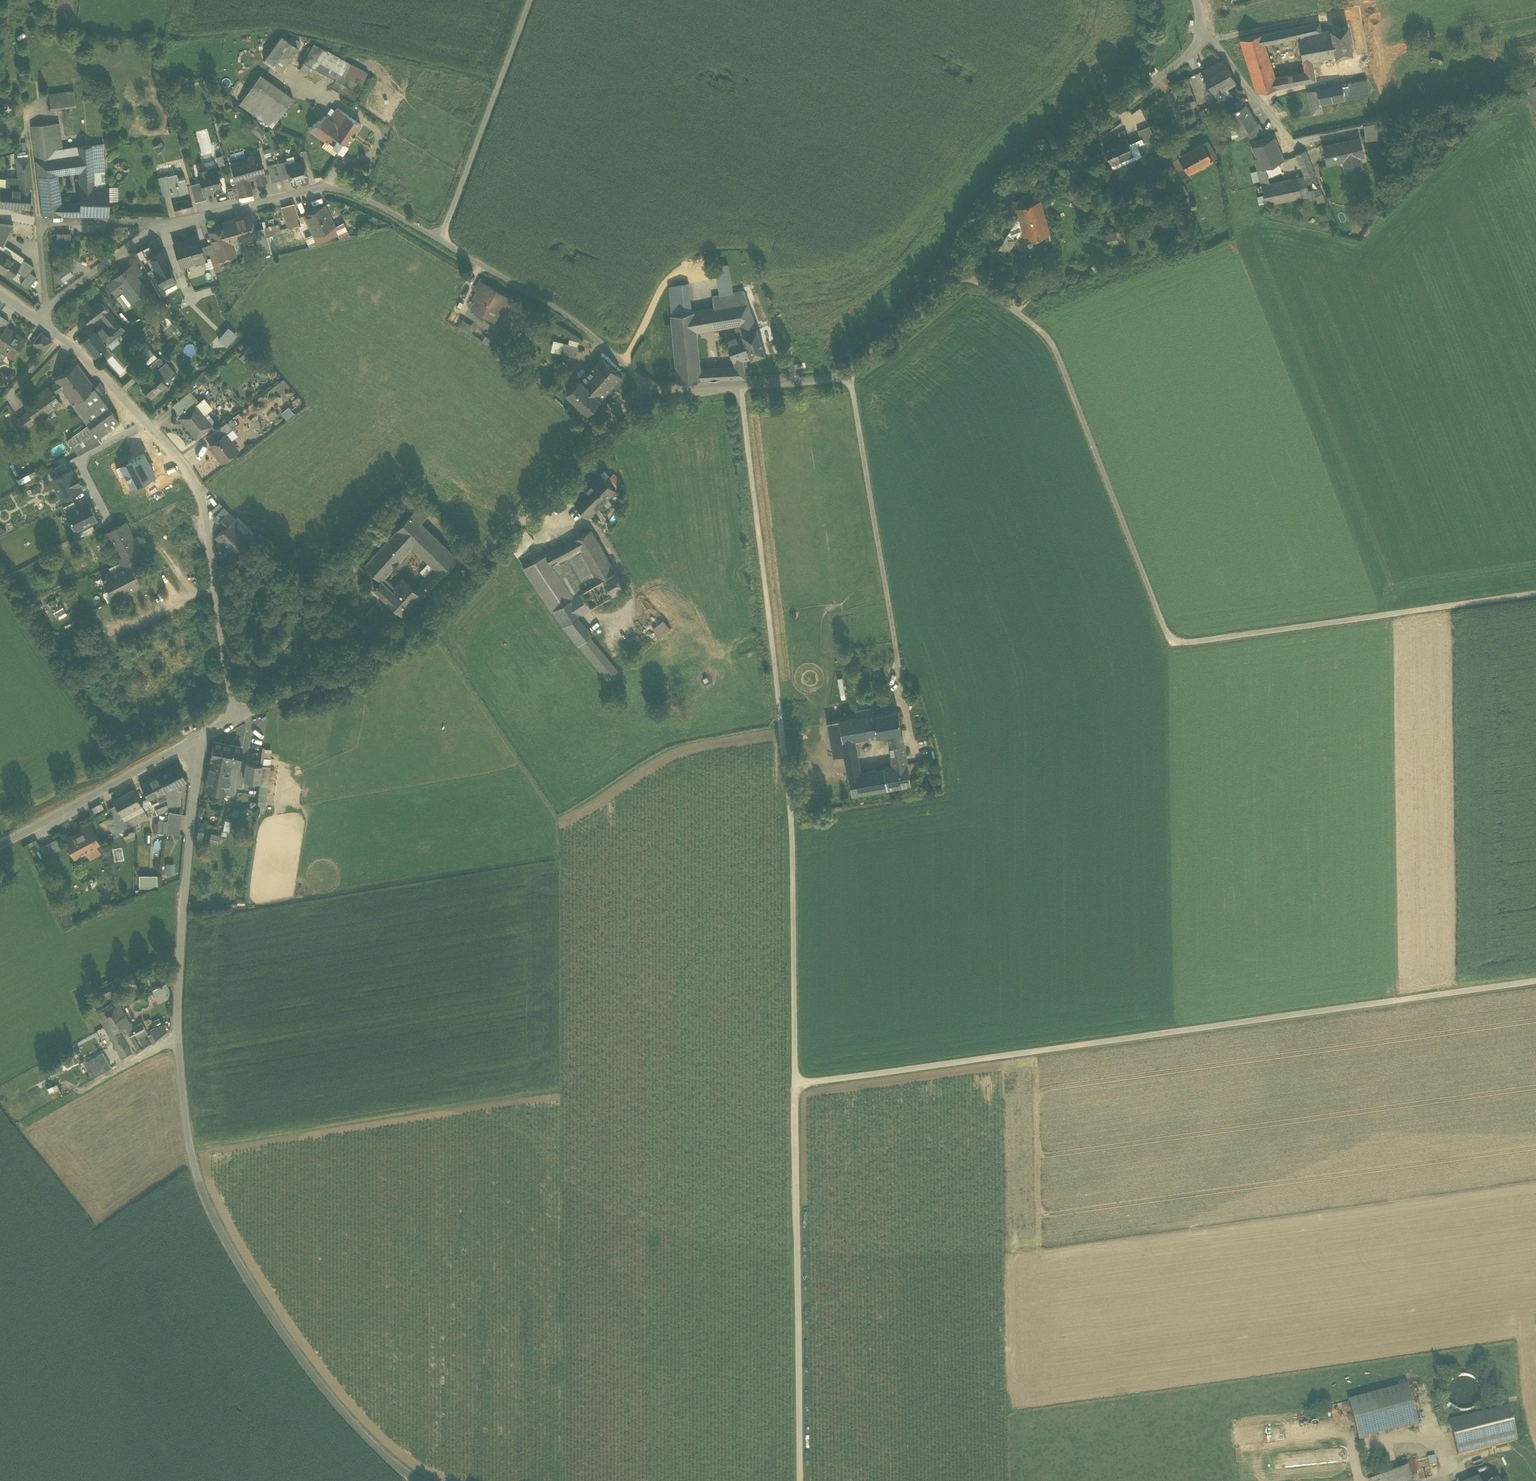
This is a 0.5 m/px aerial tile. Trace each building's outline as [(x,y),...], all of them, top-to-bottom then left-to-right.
[(1333,13),(1334,20),(1345,18),(1343,11),(1333,13)] [(1298,36),(1303,64),(1312,62),(1312,60),(1323,58),(1322,51),(1324,50),(1320,30),(1321,30),(1319,21),(1277,30),(1262,33),(1265,42),(1298,36)] [(1322,51),(1323,58),(1352,52),(1347,25),(1321,30),(1320,30),(1324,50),(1322,51)] [(1256,91),(1278,87),(1275,76),(1265,42),(1262,33),(1239,37),(1256,91)] [(263,60),(280,71),(297,47),(281,35),(263,60)] [(300,69),(353,98),(366,73),(313,44),(300,69)] [(1202,71),(1216,96),(1224,91),(1236,84),(1223,60),(1202,71)] [(1314,69),(1312,62),(1303,64),(1305,70),(1314,69)] [(1523,78),(1535,74),(1535,68),(1521,74),(1523,78)] [(1316,80),(1314,69),(1305,70),(1275,76),(1278,87),(1316,80)] [(267,124),(272,127),(293,97),(260,74),(239,103),(258,117),(267,124)] [(1527,86),(1535,83),(1535,74),(1523,78),(1527,86)] [(1308,90),(1312,114),(1323,112),(1321,102),(1369,93),(1366,79),(1308,90)] [(1527,86),(1526,87),(1535,111),(1535,83),(1527,86)] [(1190,85),(1175,90),(1182,110),(1196,105),(1190,85)] [(49,94),(51,106),(75,103),(73,90),(49,94)] [(1216,96),(1219,101),(1227,96),(1224,91),(1216,96)] [(1273,104),(1281,112),(1285,107),(1277,100),(1273,104)] [(1227,112),(1240,134),(1245,131),(1257,124),(1256,123),(1253,118),(1252,119),(1248,112),(1249,112),(1243,102),(1227,112)] [(309,128),(327,141),(346,114),(337,107),(330,117),(331,119),(325,115),(309,128)] [(361,124),(346,114),(327,141),(342,151),(361,124)] [(34,147),(36,160),(63,156),(62,149),(59,122),(31,126),(34,147)] [(1245,131),(1250,138),(1264,132),(1258,122),(1256,123),(1257,124),(1245,131)] [(1365,132),(1366,138),(1378,137),(1376,123),(1365,125),(1366,132),(1365,132)] [(1137,131),(1143,145),(1155,139),(1149,126),(1137,131)] [(1254,159),(1255,162),(1280,151),(1274,137),(1252,146),(1257,158),(1254,159)] [(1104,149),(1111,165),(1124,159),(1125,164),(1141,157),(1134,139),(1127,143),(1125,138),(1114,143),(1114,144),(1104,149)] [(1347,158),(1350,170),(1362,168),(1359,156),(1364,155),(1360,139),(1352,141),(1351,139),(1323,145),(1327,163),(1343,159),(1347,158)] [(1203,145),(1211,161),(1217,157),(1209,142),(1203,145)] [(94,187),(105,187),(103,143),(92,144),(92,152),(94,187)] [(62,149),(63,156),(70,155),(78,154),(92,152),(92,144),(62,149)] [(1159,149),(1162,154),(1172,150),(1170,144),(1159,149)] [(1180,157),(1189,173),(1211,161),(1203,145),(1180,157)] [(1296,154),(1305,176),(1315,173),(1306,150),(1296,154)] [(1255,162),(1261,185),(1269,183),(1264,168),(1284,160),(1280,151),(1255,162)] [(80,187),(94,187),(92,152),(78,154),(79,171),(80,187)] [(70,155),(72,172),(79,171),(78,154),(70,155)] [(1166,159),(1172,169),(1182,164),(1176,154),(1166,159)] [(36,160),(38,176),(57,174),(72,172),(70,155),(63,156),(36,160)] [(256,177),(258,183),(266,181),(259,156),(254,157),(254,156),(252,155),(248,156),(248,157),(248,159),(231,164),(237,183),(248,179),(256,177)] [(28,188),(31,188),(28,158),(16,158),(19,178),(20,187),(28,188)] [(308,159),(302,160),(305,170),(311,168),(308,159)] [(280,169),(283,179),(289,177),(286,165),(288,165),(286,160),(279,162),(279,163),(280,169)] [(289,177),(291,183),(299,180),(299,181),(308,178),(305,170),(302,160),(288,165),(286,165),(289,177)] [(267,166),(269,173),(275,172),(275,170),(280,169),(279,163),(267,166)] [(1172,169),(1175,174),(1184,169),(1182,164),(1172,169)] [(201,182),(204,193),(205,193),(213,190),(214,191),(221,189),(215,167),(206,170),(206,169),(205,170),(204,169),(201,169),(200,171),(199,171),(200,172),(198,172),(201,182)] [(275,172),(269,173),(272,182),(283,179),(280,169),(275,170),(275,172)] [(1305,176),(1298,178),(1299,186),(1317,179),(1315,173),(1305,176)] [(61,205),(57,174),(38,176),(43,214),(62,214),(61,205)] [(194,210),(190,197),(185,179),(175,181),(173,174),(167,176),(171,193),(170,193),(172,201),(175,215),(194,210)] [(158,178),(163,195),(170,193),(171,193),(167,176),(158,178)] [(19,178),(6,178),(6,189),(20,190),(20,187),(19,178)] [(1298,178),(1269,183),(1261,185),(1266,204),(1301,196),(1299,186),(1298,178)] [(237,183),(240,195),(251,191),(248,179),(237,183)] [(190,185),(195,202),(206,199),(205,193),(204,193),(201,182),(190,185)] [(108,187),(108,200),(118,200),(118,186),(108,186),(108,187)] [(20,187),(20,190),(6,189),(1,189),(1,206),(28,207),(28,188),(20,187)] [(82,214),(108,215),(108,200),(108,187),(105,187),(94,187),(80,187),(81,203),(82,214)] [(1017,208),(1020,215),(1024,229),(1028,240),(1043,235),(1050,233),(1039,200),(1017,208)] [(73,214),(82,214),(81,203),(73,204),(73,214)] [(281,207),(288,228),(301,224),(298,217),(294,203),(281,207)] [(312,235),(313,236),(334,227),(335,226),(325,205),(303,215),(306,221),(312,235)] [(224,222),(226,228),(231,243),(239,241),(255,236),(256,236),(254,230),(250,215),(224,222)] [(1016,239),(1024,229),(1020,215),(1007,233),(1016,239)] [(335,226),(334,227),(338,234),(340,238),(349,236),(348,236),(350,235),(349,233),(348,234),(342,222),(335,226)] [(3,245),(4,243),(13,224),(0,223),(0,243),(3,245)] [(317,245),(338,234),(334,227),(313,236),(317,245)] [(235,254),(231,243),(226,228),(210,232),(210,234),(212,243),(218,260),(235,254)] [(255,236),(260,254),(269,252),(262,228),(254,230),(256,236),(255,236)] [(1106,234),(1110,248),(1119,245),(1116,232),(1106,234)] [(57,235),(58,246),(71,245),(70,233),(57,235)] [(1007,254),(1016,239),(1007,233),(998,247),(1007,254)] [(309,246),(317,245),(313,236),(312,235),(305,238),(309,246)] [(174,244),(180,262),(192,257),(193,261),(202,258),(203,258),(200,247),(197,237),(174,244)] [(239,241),(231,243),(235,254),(242,252),(239,241)] [(0,243),(0,250),(12,258),(14,256),(21,261),(22,258),(24,256),(4,243),(3,245),(0,243)] [(212,243),(207,245),(213,265),(215,271),(220,269),(218,260),(212,243)] [(202,258),(205,268),(213,265),(207,245),(200,247),(203,258),(202,258)] [(136,252),(141,260),(146,257),(151,254),(147,246),(136,252)] [(151,254),(146,257),(152,269),(156,276),(162,287),(175,280),(169,269),(163,247),(151,254)] [(4,272),(13,258),(12,258),(0,250),(0,270),(4,272)] [(14,256),(12,258),(13,258),(4,272),(12,277),(16,270),(22,262),(21,261),(14,256)] [(16,270),(25,276),(27,277),(30,272),(34,266),(22,258),(21,261),(22,262),(16,270)] [(134,264),(129,268),(135,276),(140,272),(134,264)] [(122,289),(131,300),(145,290),(135,276),(129,268),(108,284),(115,294),(122,289)] [(716,270),(720,291),(730,289),(726,268),(716,270)] [(152,269),(147,272),(151,279),(156,276),(152,269)] [(36,276),(30,272),(27,277),(25,276),(21,283),(28,288),(36,276)] [(473,306),(485,313),(489,306),(498,311),(502,303),(508,306),(511,300),(481,283),(478,286),(484,289),(481,294),(473,306)] [(669,286),(672,315),(693,311),(689,283),(669,286)] [(713,296),(715,307),(748,301),(745,290),(713,296)] [(33,305),(37,309),(41,305),(37,301),(33,305)] [(757,327),(748,301),(715,307),(701,309),(704,329),(739,323),(739,325),(741,325),(743,332),(757,327)] [(83,318),(89,325),(101,317),(108,311),(101,303),(83,318)] [(502,303),(498,311),(503,314),(508,306),(502,303)] [(494,318),(498,311),(489,306),(485,313),(494,318)] [(701,309),(694,311),(696,330),(704,329),(701,309)] [(101,317),(109,327),(117,321),(108,311),(101,317)] [(679,380),(701,379),(700,368),(696,330),(694,311),(693,311),(672,315),(679,380)] [(0,315),(0,331),(1,332),(5,326),(6,326),(9,321),(0,315)] [(462,318),(458,326),(470,332),(474,324),(462,318)] [(99,336),(106,345),(124,329),(117,321),(109,327),(99,336)] [(6,353),(13,358),(26,340),(6,326),(5,326),(1,332),(0,334),(0,349),(6,353)] [(227,346),(238,334),(229,326),(218,338),(227,346)] [(726,338),(735,363),(743,360),(766,351),(757,327),(743,332),(726,338)] [(81,340),(94,355),(106,345),(99,336),(93,330),(81,340)] [(33,342),(43,351),(51,341),(41,332),(33,342)] [(563,342),(554,340),(551,351),(560,353),(563,343),(563,342)] [(244,350),(239,357),(247,362),(256,349),(243,341),(239,347),(244,350)] [(563,343),(560,353),(574,357),(577,346),(568,344),(563,343)] [(148,366),(153,372),(155,370),(155,371),(164,363),(163,363),(159,357),(148,366)] [(587,374),(585,371),(581,375),(579,377),(580,378),(601,397),(622,375),(602,357),(587,374)] [(736,366),(718,367),(719,378),(746,376),(743,360),(735,363),(736,366)] [(164,363),(155,371),(164,382),(175,374),(165,361),(163,363),(164,363)] [(55,379),(57,382),(61,387),(72,404),(94,388),(95,388),(94,387),(77,363),(55,379)] [(718,367),(710,368),(711,378),(719,378),(718,367)] [(701,379),(711,378),(710,368),(700,368),(701,379)] [(166,384),(164,382),(155,371),(155,370),(153,372),(139,383),(150,397),(166,384)] [(588,411),(601,397),(580,378),(567,392),(588,411)] [(57,382),(49,388),(53,393),(61,387),(57,382)] [(94,388),(100,395),(105,391),(100,383),(94,387),(95,388),(94,388)] [(61,404),(53,393),(49,388),(48,386),(24,404),(27,408),(35,419),(48,410),(46,408),(49,405),(53,409),(61,404)] [(72,404),(87,424),(98,437),(119,421),(100,395),(94,388),(72,404)] [(173,406),(181,416),(195,405),(199,402),(191,391),(173,406)] [(211,425),(211,424),(202,413),(195,405),(181,416),(179,417),(196,437),(211,425)] [(282,411),(287,418),(294,412),(289,405),(282,411)] [(35,419),(27,408),(16,417),(24,428),(35,419)] [(205,411),(202,413),(211,424),(214,422),(205,411)] [(212,432),(218,439),(225,434),(232,429),(227,421),(212,432)] [(101,442),(98,437),(87,424),(67,440),(74,450),(78,455),(90,449),(101,442)] [(210,445),(222,461),(237,450),(225,434),(218,439),(210,445)] [(64,452),(68,460),(78,455),(74,450),(71,451),(70,450),(64,452)] [(145,480),(154,475),(143,453),(120,465),(124,473),(131,487),(145,480)] [(64,463),(53,468),(56,474),(67,468),(64,463)] [(116,468),(120,475),(124,473),(120,465),(116,468)] [(70,470),(52,479),(62,499),(80,490),(77,484),(79,483),(75,476),(73,476),(70,470)] [(154,475),(145,480),(151,490),(167,482),(161,472),(154,475)] [(588,515),(589,516),(616,489),(601,474),(574,501),(576,502),(578,499),(591,512),(588,515)] [(578,499),(576,502),(588,515),(591,512),(578,499)] [(63,507),(66,512),(76,507),(74,501),(63,507)] [(87,501),(66,512),(75,530),(96,519),(93,513),(94,512),(91,507),(90,507),(87,501)] [(159,511),(162,518),(166,516),(176,510),(173,504),(159,511)] [(411,515),(420,523),(430,513),(420,504),(411,515)] [(216,522),(223,529),(229,522),(231,523),(234,520),(226,512),(222,508),(215,515),(219,519),(216,522)] [(411,515),(395,531),(412,546),(430,563),(442,574),(457,558),(420,523),(411,515)] [(214,537),(231,555),(247,539),(231,523),(229,522),(223,529),(214,537)] [(146,564),(138,548),(135,550),(126,533),(129,531),(125,523),(102,534),(107,544),(114,540),(126,563),(111,571),(112,574),(105,577),(105,576),(102,577),(103,579),(109,589),(114,599),(134,589),(132,586),(140,582),(141,581),(141,579),(136,569),(146,564)] [(92,525),(82,531),(85,536),(95,531),(92,525)] [(556,548),(553,550),(561,562),(582,550),(591,567),(589,568),(591,572),(593,571),(599,580),(614,571),(591,530),(556,549),(556,548)] [(384,577),(412,546),(395,531),(365,564),(380,579),(381,579),(384,577)] [(553,550),(546,554),(553,566),(561,562),(553,550)] [(524,567),(563,624),(577,616),(581,613),(571,598),(574,597),(574,596),(553,566),(546,554),(524,567)] [(430,563),(410,584),(423,595),(442,574),(430,563)] [(581,591),(591,607),(624,587),(614,571),(599,580),(581,591)] [(373,587),(404,616),(423,595),(410,584),(404,578),(394,587),(384,577),(381,579),(380,579),(373,587)] [(107,602),(114,599),(109,589),(102,593),(107,602)] [(581,591),(574,596),(574,597),(571,598),(581,613),(591,607),(581,591)] [(53,609),(58,618),(67,612),(61,604),(53,609)] [(563,624),(580,645),(590,636),(592,635),(577,616),(563,624)] [(661,637),(672,628),(664,618),(653,627),(661,637)] [(618,671),(590,636),(580,645),(608,679),(618,671)] [(842,676),(837,677),(842,697),(847,696),(842,676)] [(874,714),(878,735),(888,733),(901,730),(898,710),(874,714)] [(874,714),(840,720),(846,754),(847,761),(857,759),(853,739),(878,735),(874,714)] [(833,756),(846,754),(840,720),(827,722),(833,756)] [(888,733),(893,758),(906,755),(901,730),(888,733)] [(206,788),(225,791),(231,761),(239,762),(241,748),(214,743),(206,788)] [(907,763),(906,755),(893,758),(894,765),(907,763)] [(859,771),(857,759),(847,761),(849,773),(859,771)] [(244,782),(260,784),(263,765),(247,763),(244,782)] [(894,765),(884,767),(888,788),(911,784),(907,763),(894,765)] [(178,765),(159,775),(167,791),(178,785),(186,781),(178,765)] [(853,794),(888,788),(884,767),(859,771),(849,773),(853,794)] [(166,791),(167,791),(159,775),(140,784),(148,800),(157,796),(166,791)] [(167,791),(166,791),(167,799),(171,810),(185,804),(178,785),(167,791)] [(129,818),(133,825),(134,825),(147,817),(141,805),(132,789),(112,800),(115,805),(121,816),(131,810),(134,815),(129,818)] [(165,800),(167,799),(166,791),(157,796),(160,801),(165,799),(165,800)] [(154,806),(157,815),(162,813),(161,811),(168,808),(165,800),(165,799),(160,801),(153,805),(154,806)] [(103,808),(100,802),(91,807),(94,812),(103,808)] [(112,817),(114,820),(114,819),(121,816),(115,805),(108,809),(112,817)] [(131,810),(121,816),(124,821),(129,818),(134,815),(131,810)] [(167,829),(179,831),(181,817),(180,816),(169,815),(167,829)] [(107,820),(109,825),(115,821),(114,819),(114,820),(112,817),(107,820)] [(85,852),(90,860),(100,854),(95,845),(99,843),(88,822),(80,827),(82,832),(73,837),(72,835),(66,838),(69,845),(67,846),(74,858),(85,852)] [(123,837),(126,843),(135,838),(134,832),(123,837)] [(218,843),(219,834),(210,833),(209,842),(218,843)] [(39,848),(45,858),(55,852),(54,850),(60,847),(56,839),(39,848)] [(174,862),(165,863),(166,874),(175,874),(174,862)] [(157,886),(157,876),(139,876),(139,886),(157,886)] [(70,909),(60,911),(63,924),(73,922),(70,909)] [(99,988),(104,998),(116,991),(111,982),(99,988)] [(165,983),(152,990),(159,1002),(168,997),(168,990),(165,983)] [(116,991),(104,998),(105,1000),(117,993),(116,991)] [(97,1013),(104,1027),(115,1021),(125,1015),(119,1005),(114,1008),(111,1004),(106,1007),(97,1013)] [(125,1015),(115,1021),(120,1030),(121,1029),(133,1050),(133,1051),(139,1047),(132,1035),(134,1034),(137,1039),(147,1033),(142,1023),(133,1029),(125,1015)] [(118,1031),(120,1030),(115,1021),(104,1027),(121,1059),(131,1053),(118,1031)] [(155,1041),(163,1035),(159,1027),(150,1032),(152,1035),(155,1041)] [(85,1063),(94,1078),(111,1068),(103,1053),(85,1063)] [(46,1068),(51,1077),(56,1074),(51,1065),(46,1068)] [(1460,1411),(1468,1411),(1474,1408),(1479,1403),(1482,1397),(1482,1390),(1479,1383),(1474,1378),(1468,1375),(1461,1375),(1454,1378),(1449,1383),(1446,1390),(1446,1397),(1449,1403),(1454,1408),(1460,1411)] [(1349,1402),(1359,1440),(1418,1425),(1408,1386),(1349,1402)] [(1450,1421),(1459,1455),(1518,1440),(1509,1406),(1450,1421)] [(1400,1465),(1403,1476),(1419,1471),(1416,1460),(1400,1465)] [(1384,1475),(1386,1480),(1411,1480),(1407,1468),(1384,1475)]
